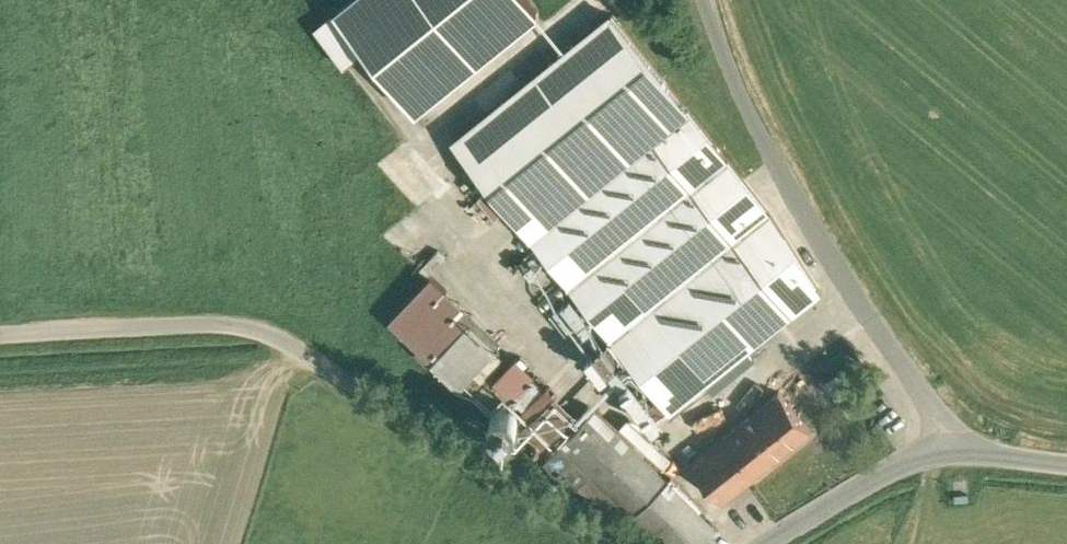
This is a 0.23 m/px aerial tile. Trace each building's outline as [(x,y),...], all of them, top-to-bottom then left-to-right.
[(525,0),(330,0),(301,23),(332,63),(348,51),(398,115),(533,10),(525,0)] [(612,13),(454,140),(531,236),(530,236),(669,409),(819,290),(773,215),(612,13)] [(474,315),(431,275),(390,318),(419,346),(416,349),(429,361),(431,359),(460,387),(500,345),(471,318),(474,315)] [(516,362),(497,381),(509,393),(528,373),(516,362)] [(779,391),(691,462),(723,501),(811,431),(779,391)] [(547,392),(528,411),(531,415),(536,419),(555,399),(547,392)] [(518,423),(519,418),(517,412),(514,408),(510,405),(504,404),(499,405),(495,408),(492,413),(491,418),(492,423),(495,428),(500,431),(505,432),(510,431),(515,427),(518,423)] [(557,446),(545,434),(537,442),(533,446),(567,482),(622,513),(628,506),(655,533),(672,543),(701,543),(717,528),(699,510),(702,507),(671,477),(668,480),(594,407),(557,446)] [(567,411),(548,431),(555,438),(574,419),(567,411)] [(536,419),(531,415),(521,425),(537,442),(545,434),(548,431),(536,419)]
